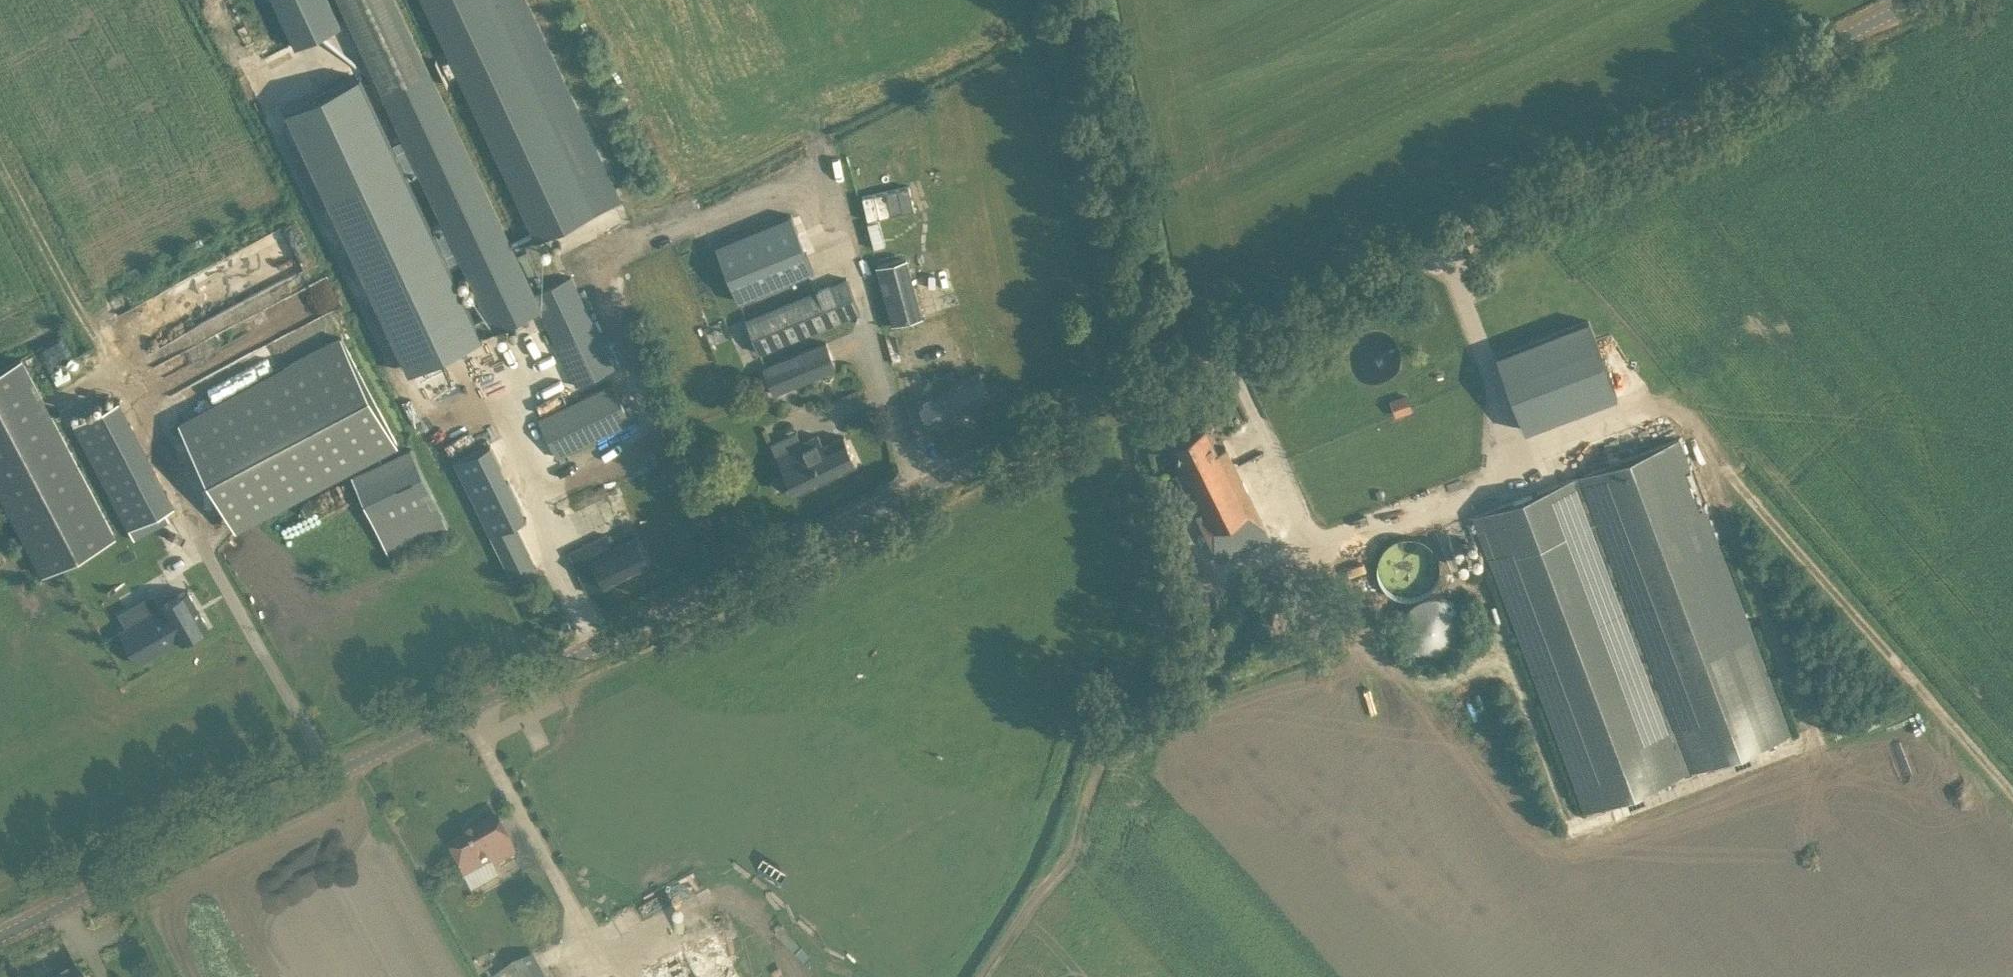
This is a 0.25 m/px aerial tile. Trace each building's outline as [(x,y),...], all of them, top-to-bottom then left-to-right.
[(478,296),(468,301),(360,74),(286,109),(409,370),(539,309),(568,370),(607,351),(572,275),(535,293),(397,0),(338,0),(478,296)] [(592,213),(492,0),(421,0),(534,241),(592,213)] [(909,185),(863,195),(868,218),(914,208),(909,185)] [(815,270),(804,244),(792,213),(716,244),(739,301),(815,270)] [(879,218),(868,222),(875,247),(886,244),(879,218)] [(876,264),(893,324),(924,315),(908,256),(876,264)] [(745,318),(759,353),(860,312),(846,277),(745,318)] [(399,444),(388,422),(377,402),(341,334),(223,397),(179,420),(228,514),(237,530),(350,470),(387,450),(399,444)] [(826,341),(762,367),(774,394),(837,368),(826,341)] [(1501,364),(1529,439),(1560,427),(1532,352),(1501,364)] [(38,564),(44,575),(61,565),(115,537),(115,536),(42,399),(21,359),(0,370),(0,493),(38,564)] [(991,396),(979,371),(958,381),(952,369),(928,381),(934,393),(918,401),(930,426),(991,396)] [(557,457),(631,422),(612,383),(538,418),(557,457)] [(1390,400),(1395,416),(1413,410),(1407,393),(1390,400)] [(120,399),(73,424),(128,529),(164,510),(176,504),(120,399)] [(1271,538),(1235,463),(1226,445),(1218,449),(1205,425),(1172,442),(1184,466),(1177,470),(1222,562),(1271,538)] [(856,461),(844,435),(824,445),(819,433),(803,441),(798,430),(772,442),(796,491),(856,461)] [(454,462),(490,535),(526,518),(489,444),(454,462)] [(410,447),(351,474),(390,559),(450,531),(410,447)] [(671,471),(661,475),(665,485),(675,480),(671,471)] [(1485,636),(1651,573),(1613,472),(1447,535),(1485,636)] [(569,550),(580,573),(589,591),(650,562),(641,544),(638,536),(614,547),(607,533),(569,550)] [(209,625),(208,624),(199,607),(188,588),(184,590),(160,604),(161,606),(150,612),(122,627),(120,628),(139,662),(180,639),(181,640),(209,625)] [(466,885),(501,867),(516,859),(495,822),(473,834),(475,838),(448,852),(466,885)] [(717,927),(637,966),(643,976),(741,976),(717,927)] [(545,954),(492,976),(555,976),(545,954)] [(485,962),(475,967),(479,976),(490,971),(485,962)]
